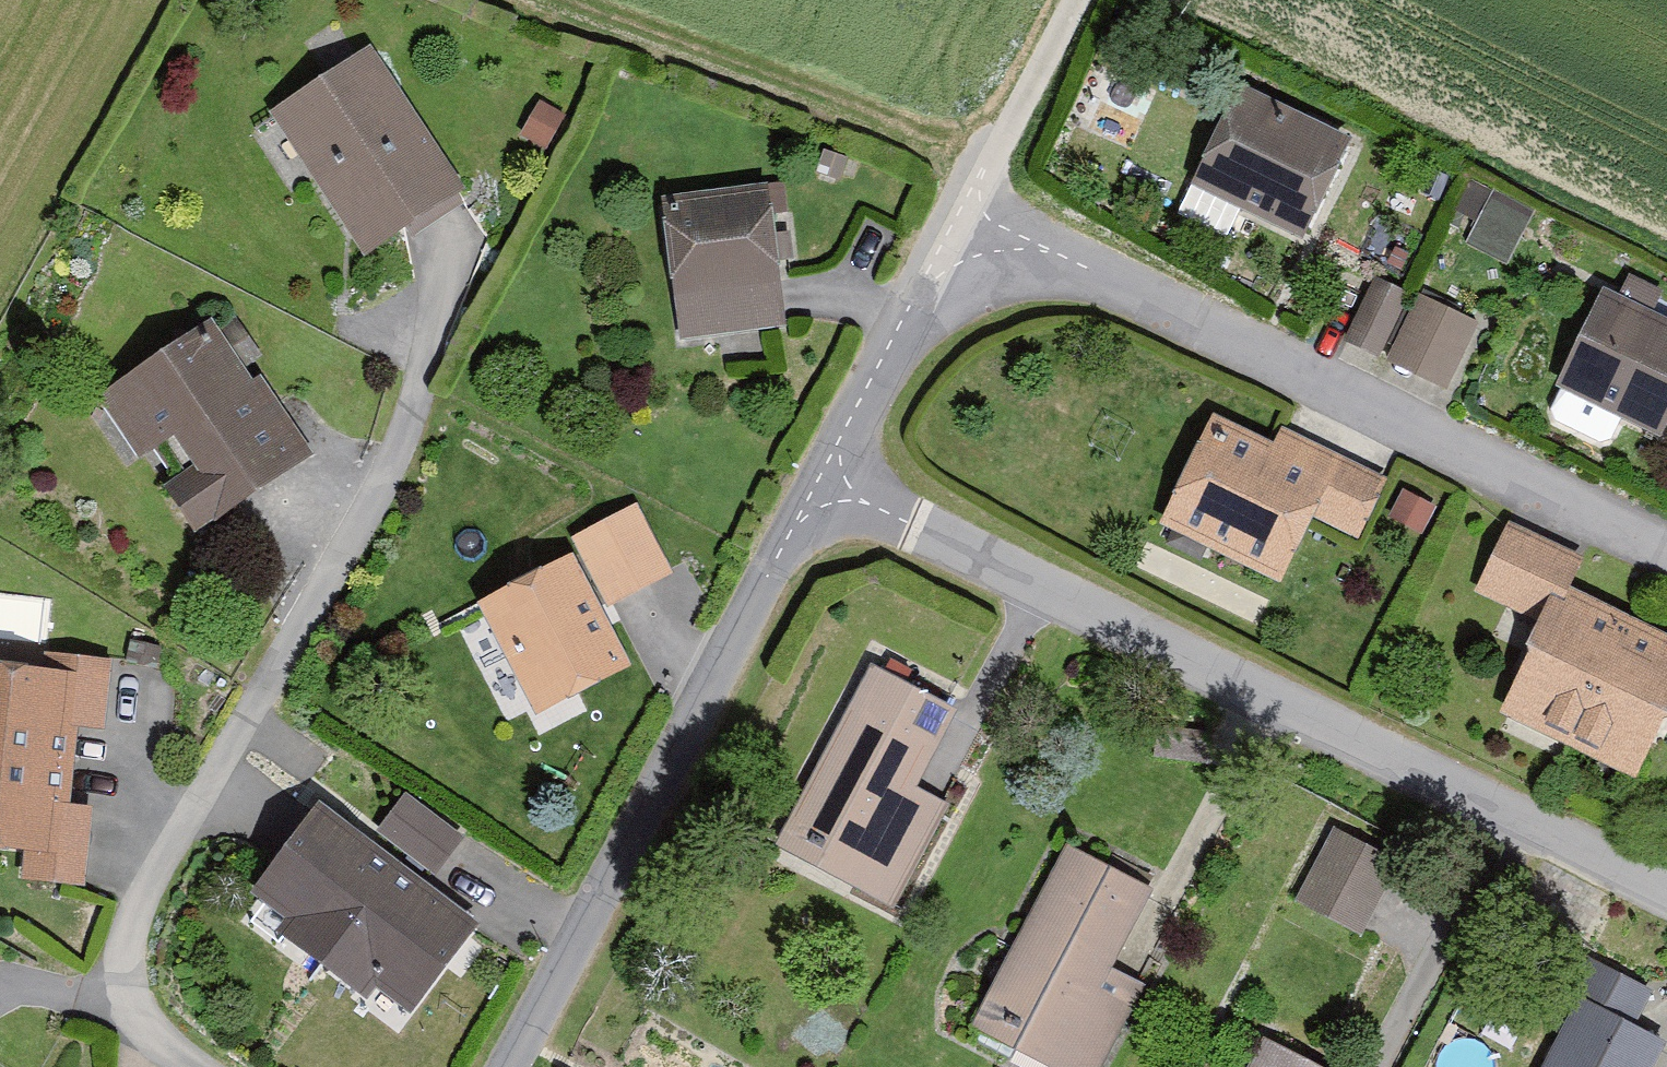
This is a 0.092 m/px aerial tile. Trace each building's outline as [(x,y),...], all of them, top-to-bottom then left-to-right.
[(463,180),(368,40),(267,108),(361,248),(463,180)] [(1237,79),(1191,177),(1301,229),(1347,131),(1237,79)] [(543,106),(524,143),(551,158),(571,121),(543,106)] [(1515,254),(1535,201),(1466,175),(1446,229),(1515,254)] [(770,181),(664,191),(678,337),(785,326),(770,181)] [(1349,340),(1379,354),(1409,289),(1379,275),(1349,340)] [(1602,281),(1555,378),(1660,429),(1666,414),(1666,313),(1602,281)] [(1448,389),(1481,319),(1414,288),(1381,358),(1448,389)] [(215,307),(97,388),(193,526),(311,446),(215,307)] [(1271,433),(1211,404),(1157,516),(1279,575),(1310,512),(1357,534),(1386,473),(1277,421),(1271,433)] [(639,512),(577,544),(612,612),(674,580),(639,512)] [(1583,553),(1509,517),(1473,589),(1537,620),(1497,702),(1638,771),(1666,712),(1666,626),(1570,578),(1583,553)] [(628,656),(570,547),(479,596),(537,704),(628,656)] [(70,759),(73,726),(104,729),(111,645),(40,639),(39,658),(0,655),(0,753),(70,759)] [(956,702),(872,658),(776,841),(894,903),(949,798),(914,780),(956,702)] [(0,753),(0,841),(24,843),(22,870),(87,875),(93,798),(67,796),(70,759),(0,753)] [(464,829),(401,787),(372,829),(436,872),(464,829)] [(273,928),(320,960),(394,853),(312,796),(248,889),(283,913),(273,928)] [(1411,866),(1331,822),(1289,898),(1369,942),(1411,866)] [(1065,839),(975,1017),(1074,1066),(1091,1066),(1136,977),(1107,962),(1148,881),(1065,839)] [(476,909),(394,853),(320,960),(366,991),(376,976),(412,1001),(476,909)] [(1572,982),(1529,1066),(1651,1066),(1666,1034),(1666,1030),(1572,982)] [(1257,1029),(1237,1066),(1332,1066),(1257,1029)]
